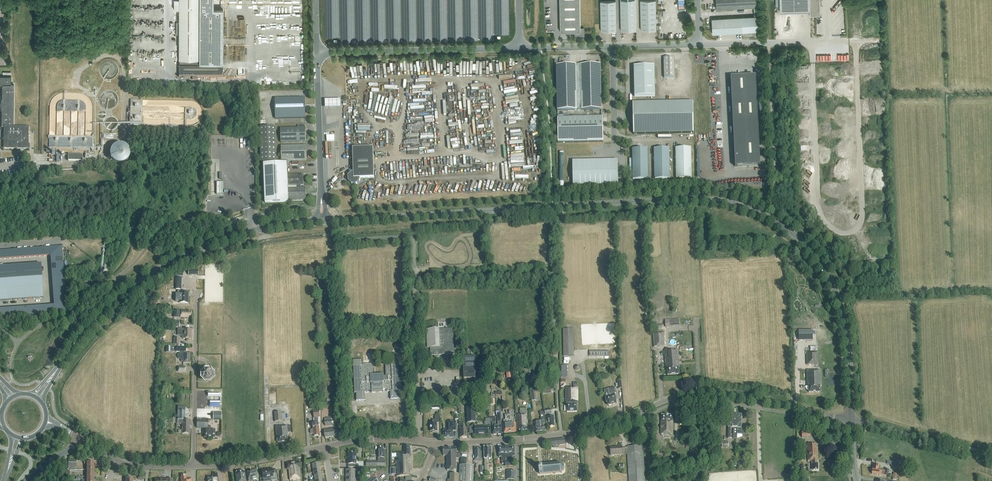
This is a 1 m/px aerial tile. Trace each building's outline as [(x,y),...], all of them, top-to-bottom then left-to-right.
[(213,0),(179,0),(179,4),(174,4),(174,10),(179,10),(179,60),(179,64),(178,77),(192,77),(192,80),(197,80),(197,77),(223,77),(223,10),(213,9),(213,0)] [(560,32),(574,32),(574,33),(575,33),(576,35),(576,36),(584,36),(584,28),(581,28),(580,0),(560,0),(560,32)] [(621,31),(636,31),(636,0),(620,0),(621,31)] [(656,0),(653,0),(640,0),(641,30),(656,30),(656,0)] [(716,9),(758,7),(758,0),(716,0),(716,9)] [(776,7),(780,7),(780,12),(810,11),(810,16),(820,16),(820,0),(776,0),(776,7)] [(601,31),(616,31),(616,1),(600,1),(601,31)] [(759,16),(742,17),(712,19),(713,34),(760,31),(759,16)] [(691,99),(690,54),(669,55),(670,100),(691,99)] [(601,109),(600,64),(580,65),(581,110),(601,109)] [(557,110),(577,110),(576,65),(556,65),(557,110)] [(654,66),(634,66),(635,97),(655,96),(654,66)] [(0,76),(0,86),(3,86),(2,103),(1,103),(1,111),(2,111),(2,127),(4,127),(4,149),(28,149),(28,127),(13,127),(14,85),(11,85),(11,76),(0,76)] [(731,77),(735,167),(760,165),(756,76),(731,77)] [(305,98),(275,99),(276,119),(305,118),(305,98)] [(341,101),(326,102),(326,110),(341,109),(341,101)] [(693,102),(633,103),(633,134),(694,133),(693,102)] [(603,117),(558,118),(558,143),(603,142),(603,117)] [(261,162),(276,162),(275,127),(260,127),(261,162)] [(281,143),(306,142),(306,128),(281,129),(281,143)] [(109,147),(113,165),(130,161),(126,143),(109,147)] [(306,160),(306,146),(281,147),(281,161),(306,160)] [(373,147),(353,148),(353,172),(351,172),(348,176),(348,181),(352,184),(357,184),(360,181),(360,178),(374,178),(373,147)] [(648,148),(632,149),(633,179),(648,179),(648,148)] [(670,179),(669,148),(654,148),(655,179),(670,179)] [(676,148),(676,178),(692,178),(691,148),(676,148)] [(573,186),(618,185),(618,160),(573,161),(573,186)] [(303,185),(303,174),(288,175),(287,163),(264,164),(265,203),(289,202),(289,201),(306,200),(306,188),(301,188),(301,185),(303,185)] [(67,313),(62,247),(0,251),(0,259),(50,256),(54,305),(0,309),(0,317),(67,313)] [(0,267),(0,301),(43,298),(42,278),(41,264),(0,267)] [(178,295),(176,295),(176,303),(188,303),(189,293),(180,293),(180,290),(181,290),(181,278),(175,278),(175,283),(176,283),(176,290),(178,290),(178,295)] [(178,329),(178,335),(181,336),(182,337),(183,337),(183,339),(191,339),(191,329),(178,329)] [(455,354),(454,335),(453,329),(427,330),(428,348),(431,348),(431,351),(431,356),(455,354)] [(574,356),(574,329),(563,329),(564,356),(574,356)] [(799,341),(813,340),(812,331),(799,331),(799,341)] [(663,332),(653,333),(654,347),(664,346),(663,332)] [(176,352),(182,352),(182,354),(180,354),(179,355),(178,357),(179,358),(180,359),(181,359),(181,362),(183,362),(183,363),(191,363),(191,353),(184,353),(184,352),(186,352),(186,347),(176,347),(176,352)] [(679,374),(679,367),(680,367),(678,350),(664,351),(666,368),(667,368),(668,375),(679,374)] [(818,352),(806,352),(807,365),(818,365),(818,352)] [(476,369),(476,357),(463,358),(464,387),(481,386),(480,369),(476,369)] [(391,365),(385,366),(386,376),(384,376),(384,374),(373,375),(372,364),(364,364),(364,365),(362,365),(361,360),(353,361),(355,393),(356,393),(357,401),(365,400),(365,393),(368,392),(368,390),(372,390),(372,392),(383,392),(383,389),(387,389),(387,391),(390,391),(391,399),(400,399),(399,391),(401,391),(399,360),(391,361),(391,365)] [(524,381),(524,384),(534,383),(533,369),(526,369),(527,381),(524,381)] [(821,370),(807,371),(807,386),(808,386),(809,393),(820,392),(820,386),(821,386),(821,370)] [(212,375),(209,372),(206,372),(203,375),(203,378),(205,381),(209,381),(212,378),(212,375)] [(567,404),(567,412),(577,412),(577,404),(578,404),(578,385),(573,385),(573,388),(565,388),(566,404),(567,404)] [(616,403),(615,396),(614,393),(616,393),(615,390),(615,388),(604,390),(606,397),(605,398),(606,399),(606,400),(608,405),(609,406),(611,405),(611,404),(612,404),(616,403)] [(468,424),(476,423),(476,411),(478,411),(478,401),(467,402),(468,423),(468,424)] [(351,402),(348,402),(349,423),(352,423),(352,426),(370,425),(370,422),(352,423),(351,402)] [(185,406),(177,406),(177,411),(177,420),(181,420),(181,424),(182,424),(182,433),(189,433),(189,425),(190,425),(190,420),(185,420),(185,411),(185,406)] [(517,428),(518,434),(529,433),(527,410),(526,410),(525,408),(520,409),(520,414),(516,414),(517,428)] [(554,421),(555,421),(554,416),(551,417),(551,414),(550,409),(544,410),(545,414),(547,414),(548,417),(547,417),(549,427),(555,426),(554,421)] [(315,424),(312,424),(313,430),(311,430),(311,434),(314,434),(314,436),(320,436),(318,418),(320,417),(319,411),(313,412),(315,424)] [(221,412),(213,412),(213,421),(221,421),(221,412)] [(274,413),(275,422),(282,421),(282,419),(286,419),(285,413),(281,414),(281,412),(274,413)] [(516,432),(516,424),(511,424),(511,414),(505,415),(505,420),(504,420),(504,427),(504,433),(516,432)] [(437,431),(437,423),(436,423),(436,422),(440,422),(440,415),(435,415),(435,420),(433,420),(433,423),(430,423),(431,432),(437,431)] [(673,422),(673,415),(662,415),(662,421),(661,421),(661,434),(673,434),(673,422)] [(729,415),(728,439),(732,439),(732,435),(732,428),(734,428),(736,428),(736,415),(729,415)] [(742,428),(742,415),(736,415),(736,428),(734,428),(734,439),(738,439),(738,435),(744,435),(744,429),(741,429),(741,428),(742,428)] [(324,419),(325,426),(334,425),(333,417),(324,419)] [(215,438),(215,432),(214,432),(214,430),(210,430),(210,426),(208,426),(208,419),(197,419),(197,428),(204,428),(204,438),(215,438)] [(536,433),(546,431),(546,426),(545,426),(545,421),(534,423),(534,427),(536,427),(536,433)] [(444,438),(453,438),(453,431),(456,431),(456,422),(448,422),(448,429),(444,430),(444,438)] [(278,442),(278,443),(287,442),(287,436),(288,436),(288,433),(291,432),(290,425),(275,427),(276,437),(277,437),(277,439),(276,439),(277,442),(278,442)] [(489,435),(489,427),(485,427),(485,426),(475,426),(475,435),(489,435)] [(325,438),(340,436),(339,430),(336,430),(335,428),(324,430),(324,432),(325,438)] [(816,444),(807,444),(808,461),(812,461),(812,464),(813,464),(813,470),(818,470),(818,464),(817,458),(818,458),(818,447),(816,447),(816,444)] [(410,446),(404,447),(404,453),(397,453),(397,458),(396,458),(396,477),(410,476),(410,471),(412,471),(411,450),(410,450),(410,446)] [(645,478),(643,446),(627,447),(627,448),(622,448),(622,447),(617,447),(610,448),(611,456),(623,455),(623,454),(627,454),(629,480),(645,480),(645,478)] [(378,460),(366,460),(366,466),(386,466),(386,462),(384,462),(384,458),(384,449),(383,449),(383,447),(378,447),(378,453),(378,457),(378,460)] [(489,460),(492,459),(491,447),(484,448),(485,460),(485,473),(493,472),(493,464),(489,465),(489,460)] [(506,448),(499,448),(499,457),(502,457),(502,462),(502,464),(505,464),(505,466),(513,466),(513,457),(515,457),(515,447),(508,447),(506,447),(506,448)] [(461,454),(457,454),(457,448),(452,449),(453,470),(456,470),(456,469),(456,458),(461,458),(461,454)] [(453,470),(452,449),(443,449),(443,456),(447,456),(447,471),(453,470)] [(356,464),(356,454),(349,454),(349,460),(348,460),(348,464),(348,467),(358,468),(358,464),(356,464)] [(460,466),(460,479),(460,480),(473,480),(474,478),(474,467),(474,466),(466,466),(466,465),(467,465),(467,458),(461,458),(461,466),(460,466)] [(68,459),(68,467),(69,467),(69,469),(70,470),(74,470),(74,467),(76,467),(76,459),(68,459)] [(299,461),(286,463),(287,469),(289,469),(291,480),(301,478),(300,470),(299,461)] [(84,462),(84,464),(87,464),(87,470),(94,470),(94,463),(88,463),(88,462),(84,462)] [(312,464),(313,472),(320,471),(319,463),(312,464)] [(559,463),(538,465),(539,468),(538,468),(538,472),(539,472),(539,475),(560,473),(564,470),(563,465),(559,463)] [(873,468),(872,474),(879,475),(879,476),(881,476),(881,475),(882,475),(888,476),(889,470),(886,469),(885,469),(885,470),(880,470),(880,466),(879,466),(879,465),(878,465),(877,465),(877,466),(874,465),(873,468)] [(276,478),(276,473),(273,474),(272,469),(268,469),(268,470),(266,470),(262,470),(263,478),(271,477),(271,480),(272,480),(277,480),(276,478)] [(244,471),(235,472),(236,480),(246,480),(244,471)] [(257,478),(256,471),(247,472),(248,480),(252,480),(253,480),(253,479),(257,479),(257,478)] [(320,471),(313,472),(315,480),(322,479),(320,471)] [(448,480),(459,480),(459,474),(459,472),(456,472),(456,474),(451,474),(450,480),(448,480)]
